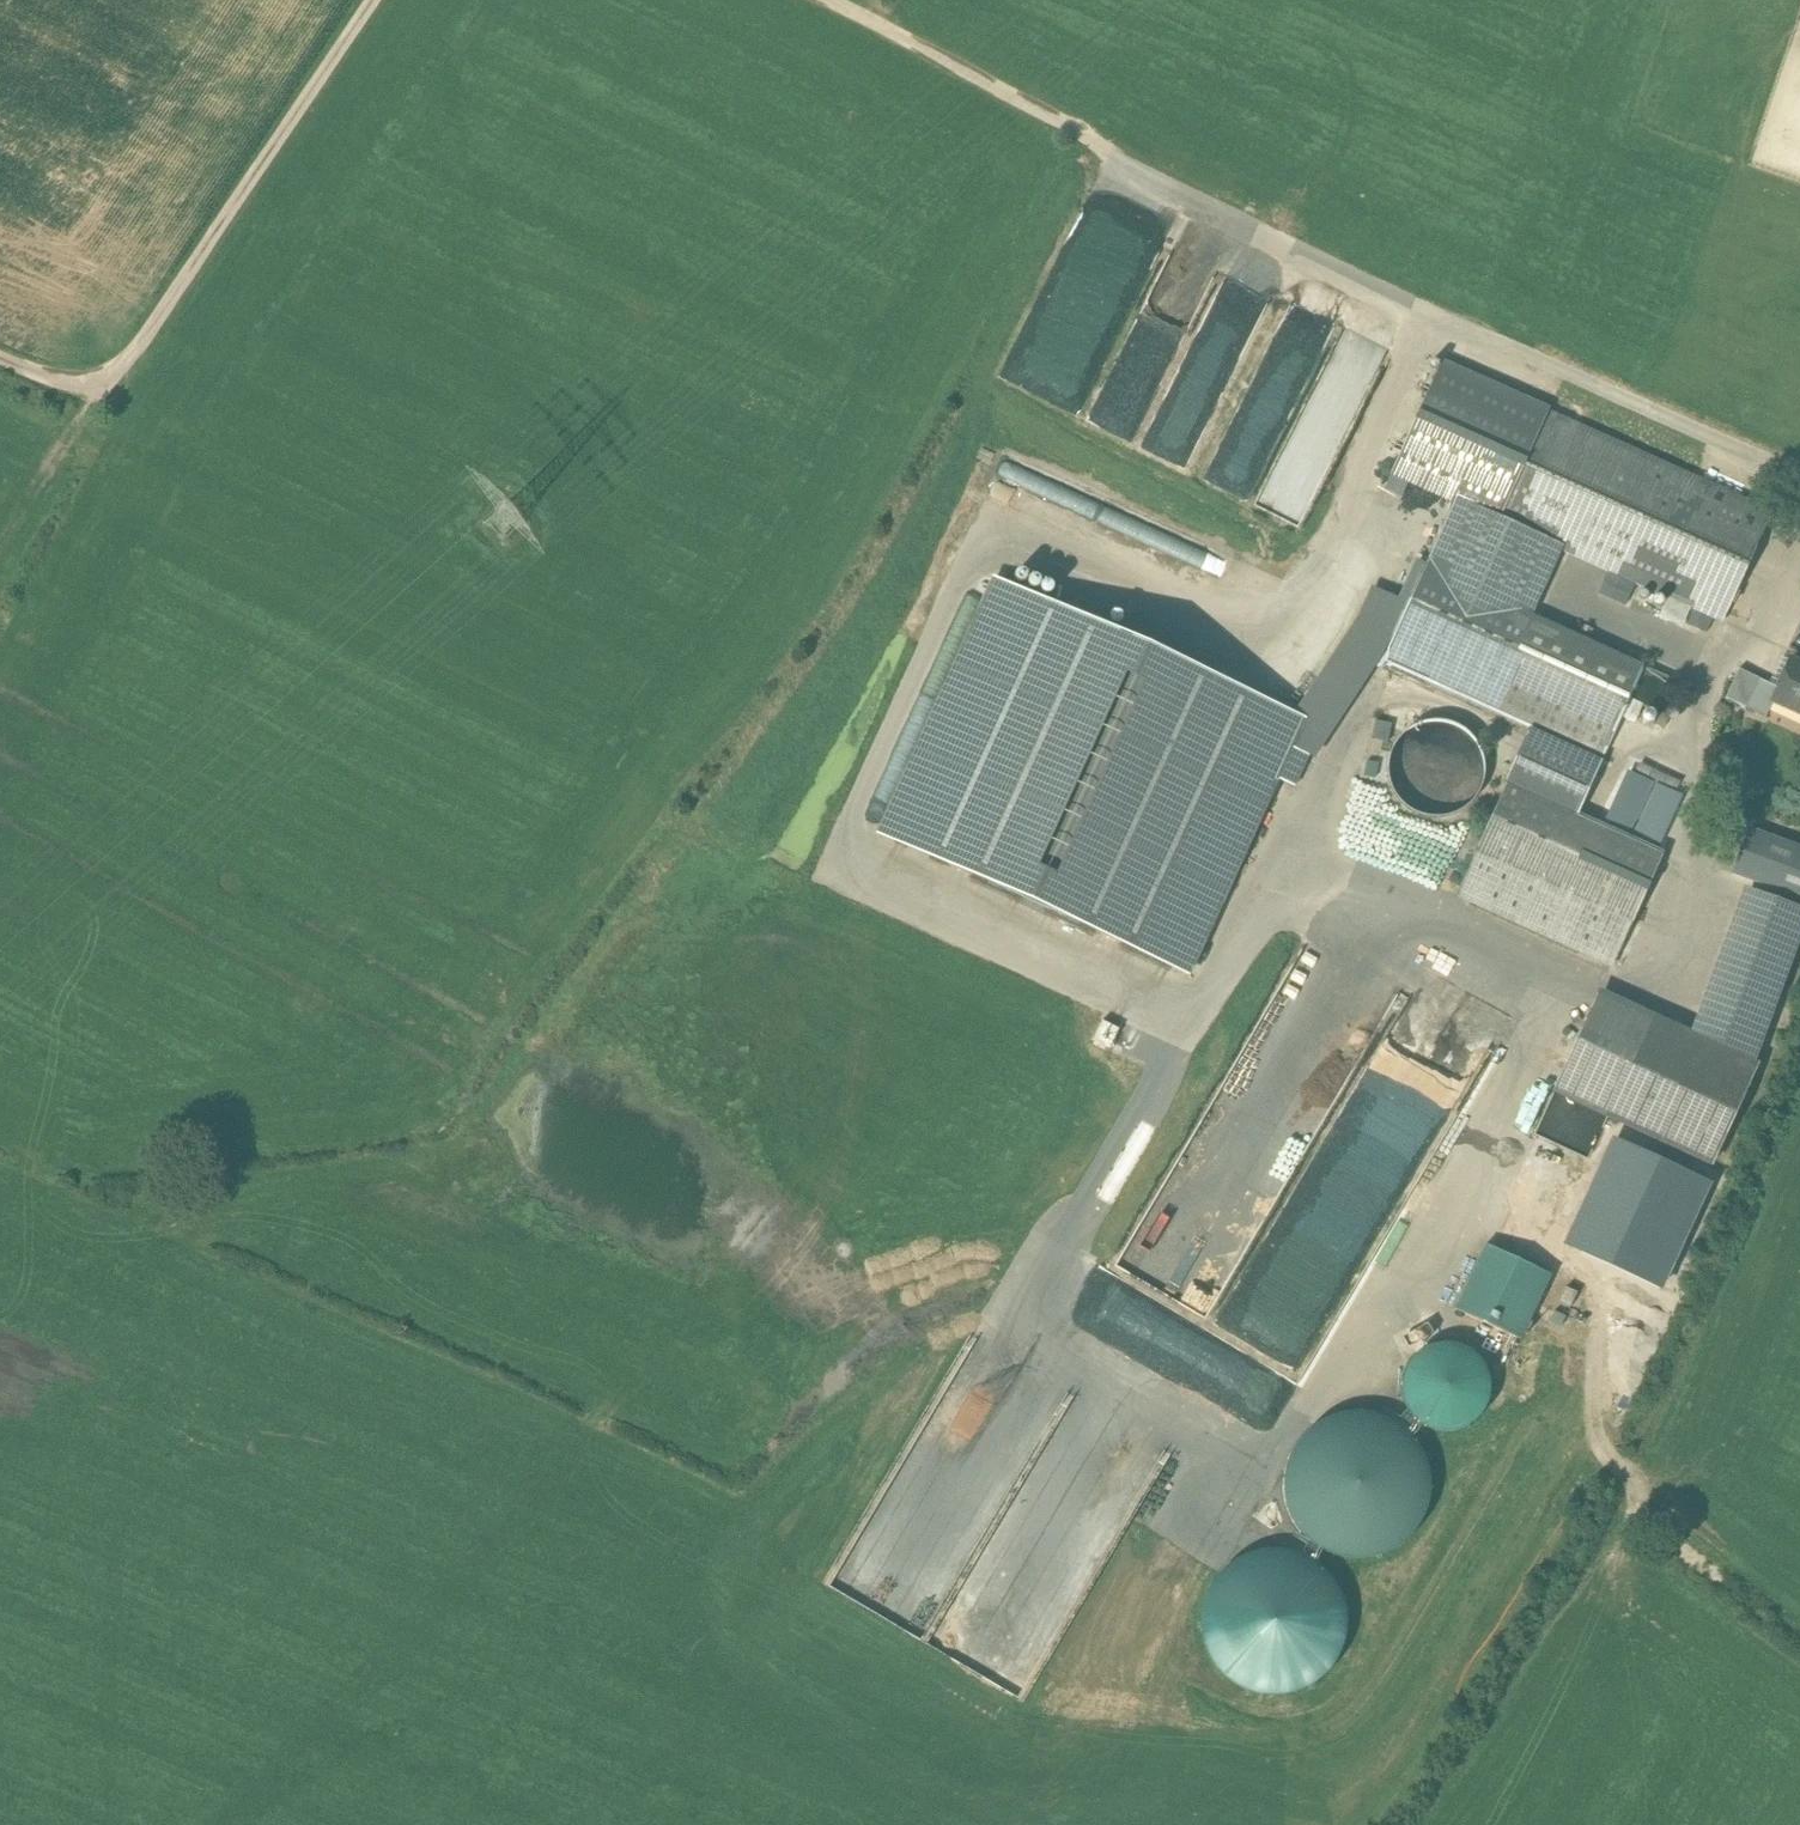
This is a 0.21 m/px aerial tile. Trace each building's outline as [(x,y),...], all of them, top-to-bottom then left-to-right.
[(1550,410),(1443,362),(1393,475),(1460,505),(1499,523),(1499,522),(1549,411),(1550,410)] [(1326,467),(1351,430),(1322,411),(1310,429),(1326,439),(1313,459),(1326,467)] [(1772,511),(1549,411),(1499,522),(1562,550),(1609,572),(1637,584),(1642,586),(1656,593),(1669,598),(1692,609),(1722,622),(1772,511)] [(1499,523),(1460,505),(1431,569),(1431,570),(1470,588),(1532,616),(1562,550),(1499,522),(1499,523)] [(1299,717),(1273,776),(1295,786),(1308,755),(1312,755),(1392,633),(1401,636),(1431,570),(1431,569),(1421,564),(1403,605),(1376,593),(1366,616),(1299,717)] [(1401,636),(1387,666),(1426,684),(1440,653),(1470,588),(1431,570),(1401,636)] [(1637,584),(1609,572),(1600,592),(1627,605),(1637,584)] [(1273,776),(1299,717),(1000,582),(885,834),(1185,971),(1273,776)] [(1532,616),(1470,588),(1440,653),(1614,732),(1621,717),(1629,700),(1644,667),(1644,666),(1532,616)] [(1692,609),(1669,598),(1662,614),(1685,624),(1692,609)] [(1614,732),(1440,653),(1426,684),(1532,732),(1598,762),(1600,763),(1614,732)] [(1776,661),(1766,682),(1778,688),(1787,666),(1776,661)] [(1790,661),(1787,666),(1778,688),(1772,701),(1773,701),(1799,713),(1799,666),(1790,661)] [(1680,683),(1644,667),(1629,700),(1644,706),(1665,716),(1680,683)] [(1758,679),(1745,708),(1766,718),(1773,701),(1772,701),(1778,688),(1766,682),(1758,679)] [(1644,706),(1629,700),(1621,717),(1636,723),(1644,706)] [(1482,787),(1485,769),(1481,750),(1471,735),(1455,725),(1436,721),(1418,725),(1402,736),(1392,752),(1389,770),(1393,788),(1403,804),(1419,814),(1438,818),(1456,814),(1472,803),(1482,787)] [(1598,762),(1532,732),(1509,784),(1510,785),(1575,814),(1598,762)] [(1575,814),(1510,785),(1479,852),(1566,892),(1596,824),(1575,814)] [(1611,826),(1644,840),(1655,814),(1622,800),(1611,826)] [(1662,854),(1596,824),(1566,892),(1631,922),(1662,854)] [(1566,892),(1479,852),(1460,894),(1612,963),(1631,922),(1566,892)] [(1699,1053),(1750,1076),(1799,941),(1799,909),(1757,893),(1699,1053)] [(1595,1005),(1554,1092),(1607,1116),(1647,1029),(1595,1005)] [(1699,1053),(1647,1029),(1607,1116),(1712,1164),(1752,1077),(1750,1076),(1699,1053)] [(1319,1328),(1390,1186),(1319,1151),(1264,1262),(1294,1276),(1288,1288),(1310,1299),(1304,1312),(1315,1317),(1312,1324),(1319,1328)] [(1682,1265),(1716,1179),(1662,1157),(1641,1210),(1629,1205),(1616,1239),(1682,1265)] [(1551,1275),(1486,1245),(1456,1309),(1521,1340),(1551,1275)] [(1488,1404),(1491,1387),(1488,1370),(1478,1355),(1463,1346),(1446,1343),(1429,1347),(1415,1356),(1406,1371),(1402,1388),(1406,1405),(1416,1419),(1430,1428),(1447,1432),(1464,1428),(1479,1418),(1488,1404)] [(1427,1513),(1432,1484),(1426,1456),(1409,1433),(1385,1417),(1357,1412),(1329,1418),(1305,1435),(1290,1459),(1284,1487),(1290,1515),(1307,1539),(1331,1554),(1359,1559),(1387,1553),(1411,1537),(1427,1513)] [(1343,1650),(1348,1622),(1342,1594),(1326,1570),(1302,1555),(1274,1550),(1246,1555),(1222,1572),(1207,1596),(1202,1624),(1208,1651),(1224,1675),(1248,1690),(1276,1696),(1304,1690),(1327,1674),(1343,1650)]
